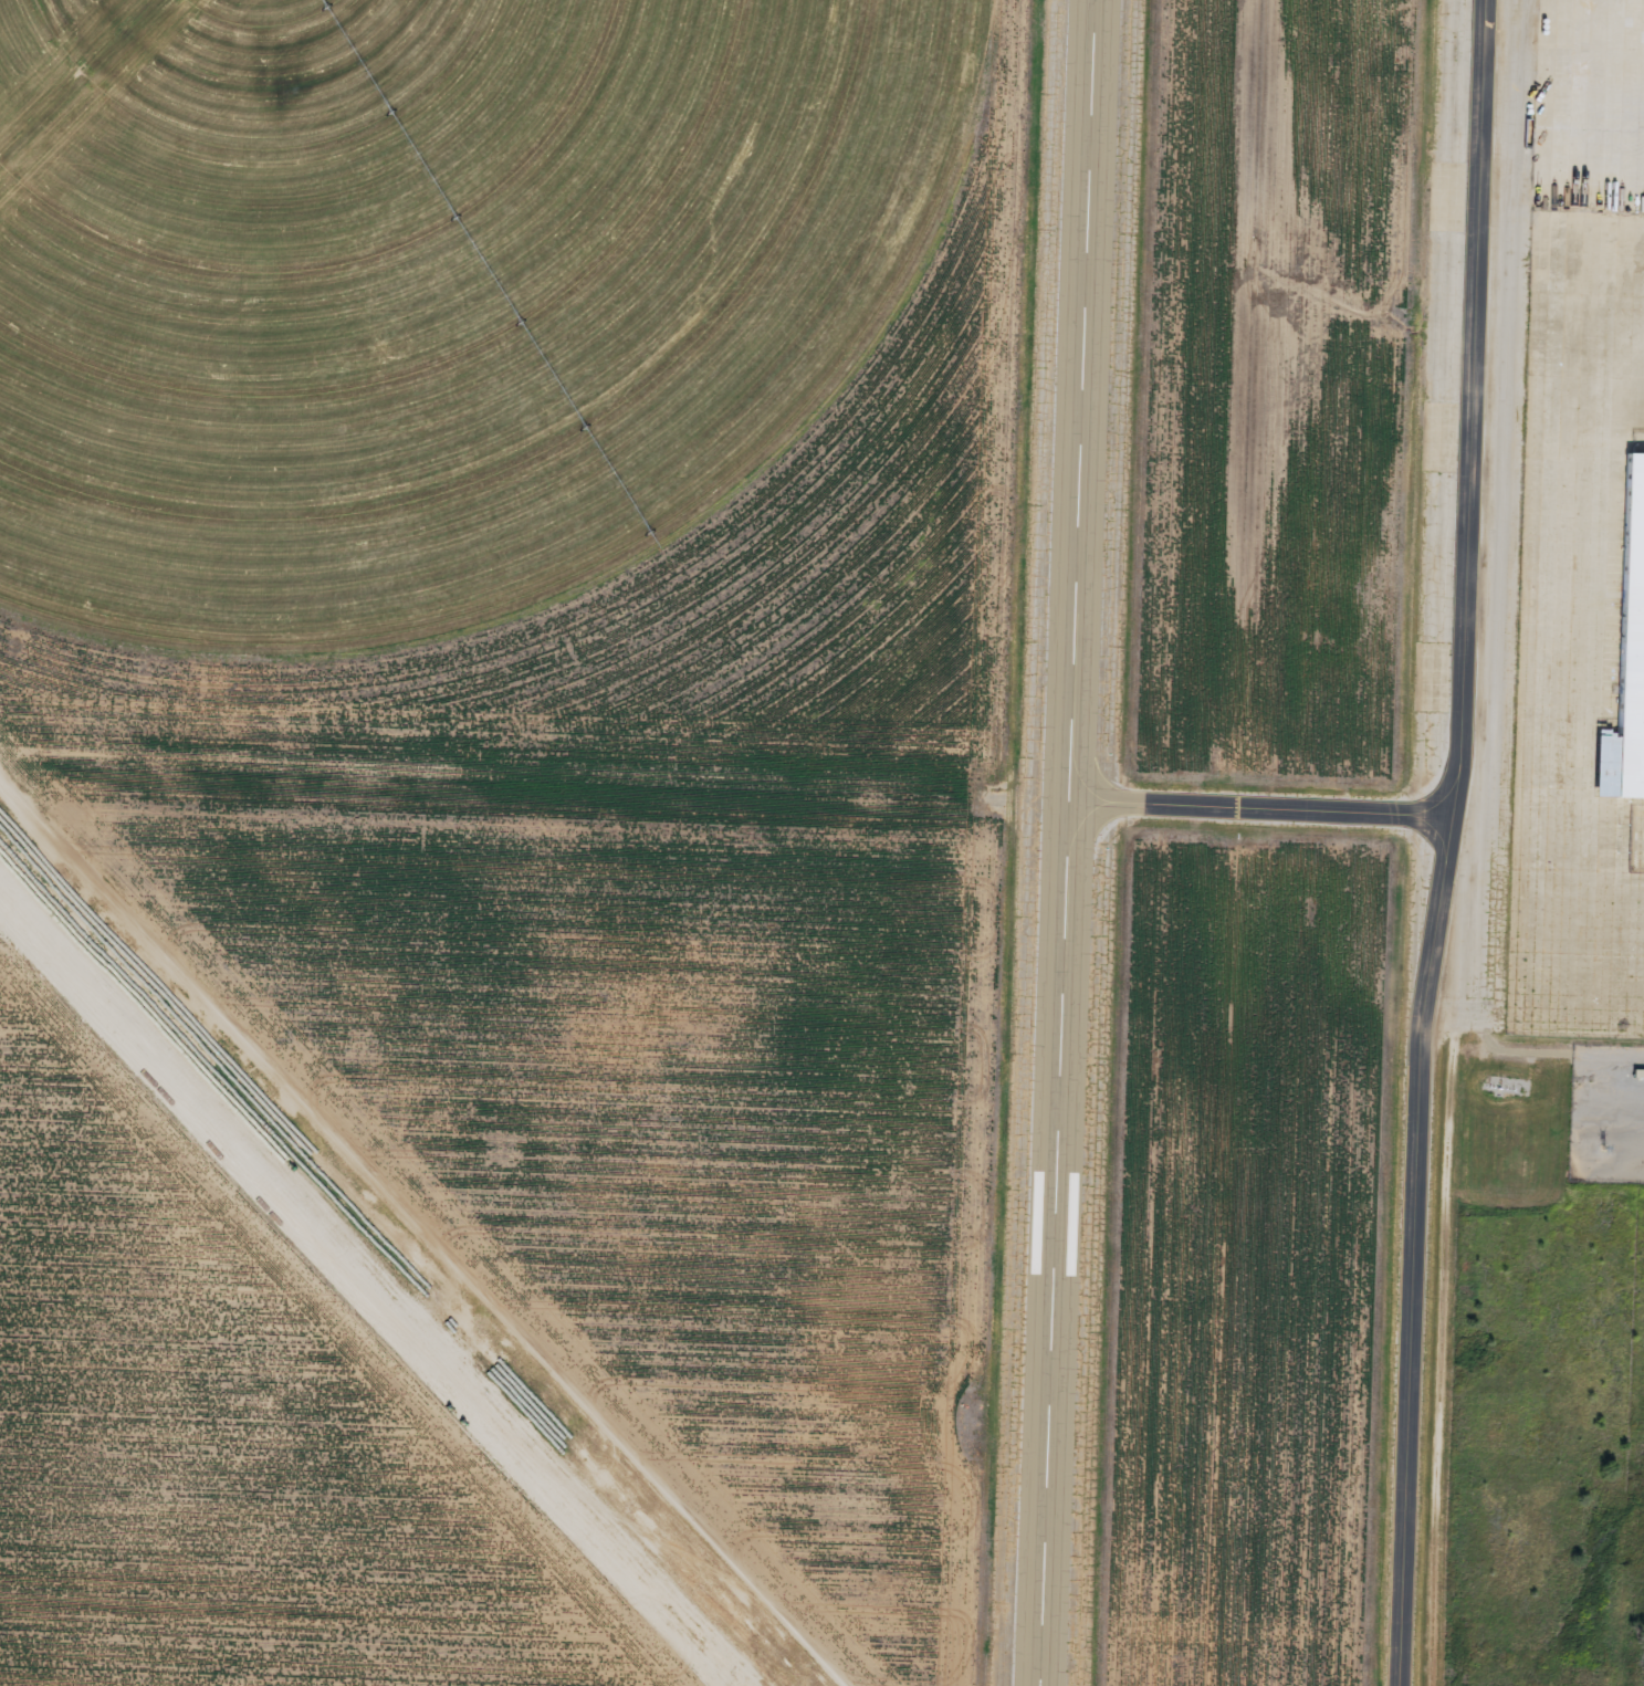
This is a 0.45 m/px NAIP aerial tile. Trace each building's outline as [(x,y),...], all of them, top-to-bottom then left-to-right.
[(1643,797),(1643,453),(1629,452),(1620,729),(1598,729),(1595,796),(1643,797)]
